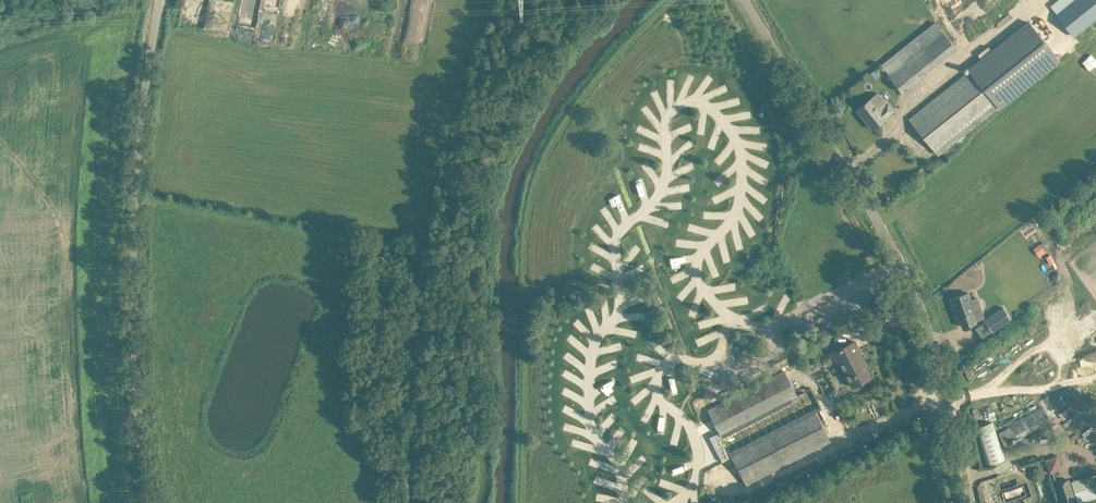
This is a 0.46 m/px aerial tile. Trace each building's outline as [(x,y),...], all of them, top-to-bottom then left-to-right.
[(1058,15),(1073,35),(1095,17),(1095,0),(1077,0),(1058,15)] [(418,22),(421,7),(407,4),(405,20),(418,22)] [(909,119),(938,155),(999,107),(1059,59),(1030,22),(969,70),(970,71),(909,119)] [(901,91),(915,80),(895,54),(881,65),(889,74),(888,74),(901,91)] [(874,70),(868,75),(871,80),(878,75),(874,70)] [(871,98),(857,109),(872,128),(886,117),(885,116),(893,110),(888,104),(887,104),(877,93),(871,98)] [(977,296),(970,298),(968,292),(961,295),(950,299),(956,316),(958,315),(962,326),(976,322),(975,320),(984,317),(977,296)] [(1004,307),(984,321),(991,332),(1011,318),(1004,307)] [(862,359),(864,358),(855,341),(834,351),(852,386),(871,376),(862,359)] [(784,370),(708,410),(720,434),(721,435),(797,395),(784,370)] [(1058,413),(1063,420),(1079,406),(1074,400),(1058,413)] [(999,434),(1005,446),(1050,420),(1043,408),(999,434)] [(815,411),(731,455),(746,484),(831,441),(821,423),(815,411)] [(1004,459),(991,422),(975,427),(988,464),(1004,459)] [(717,433),(710,436),(722,461),(729,457),(717,433)] [(1043,459),(1049,473),(1063,467),(1057,453),(1043,459)] [(593,460),(596,473),(602,472),(600,459),(593,460)] [(1023,499),(1032,496),(1027,481),(1018,483),(1016,477),(998,483),(1000,489),(998,490),(1002,502),(1025,502),(1023,499)] [(1062,502),(1076,502),(1068,479),(1055,483),(1062,502)]
